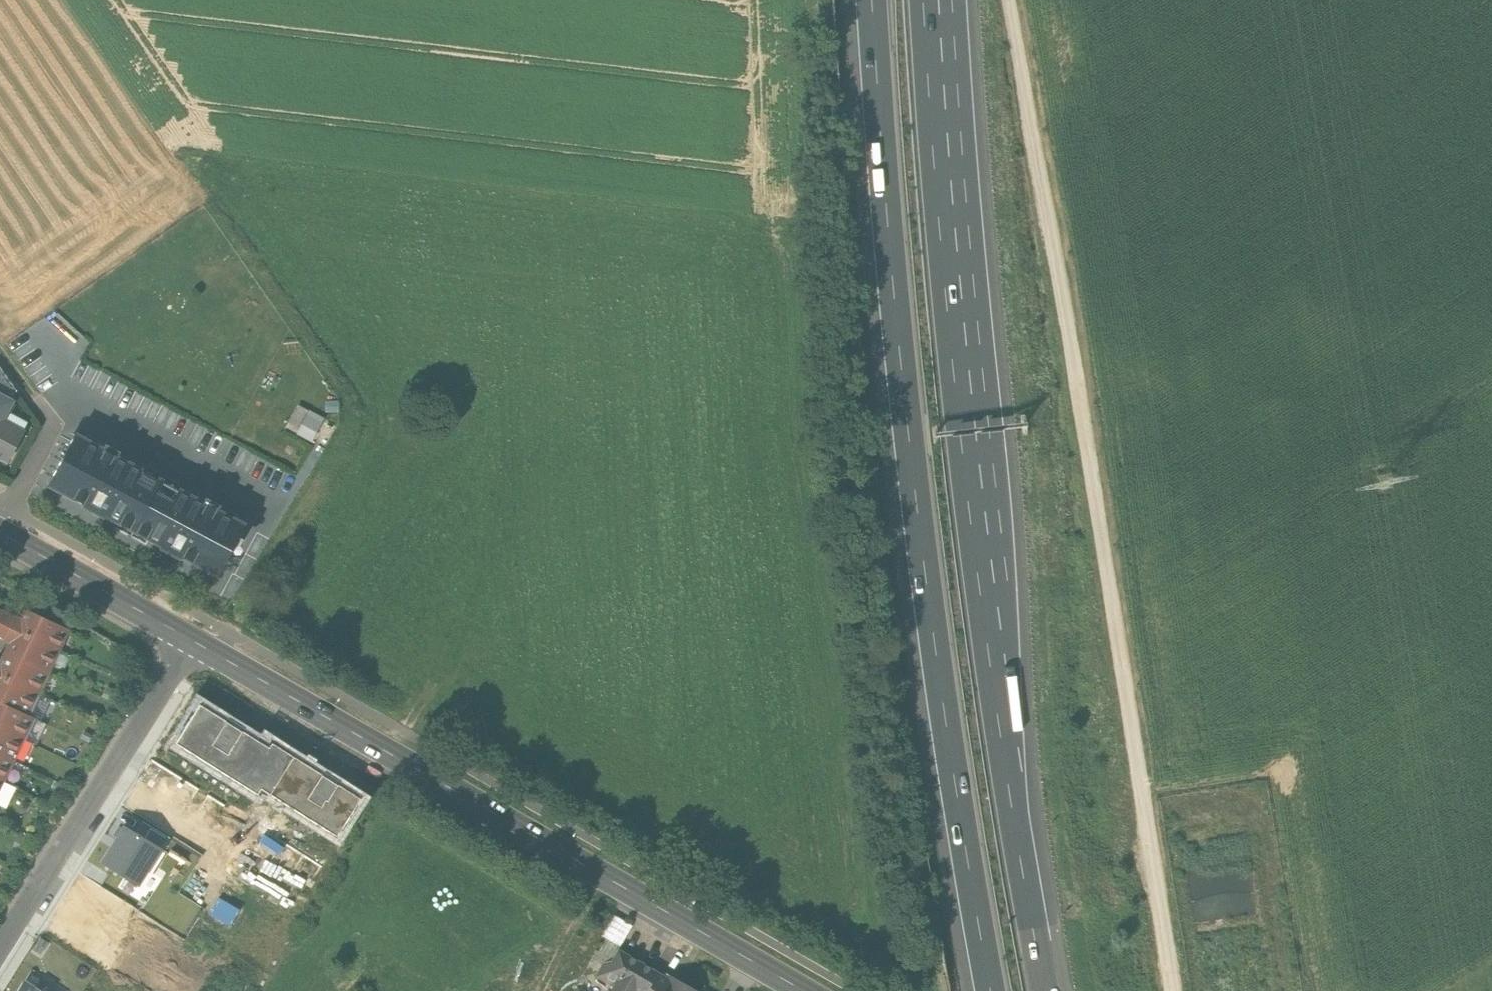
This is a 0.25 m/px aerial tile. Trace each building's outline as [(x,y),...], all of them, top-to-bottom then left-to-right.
[(6,461),(23,428),(3,417),(13,398),(0,391),(0,458),(6,461)] [(298,404),(284,428),(311,443),(325,419),(298,404)] [(133,529),(159,480),(75,435),(48,484),(84,503),(83,505),(103,516),(104,514),(133,529)] [(159,480),(133,529),(161,545),(160,546),(181,557),(182,555),(218,575),(244,526),(159,480)] [(54,649),(65,628),(21,607),(16,618),(0,610),(0,623),(54,649)] [(54,649),(0,623),(0,636),(7,639),(1,651),(44,671),(54,649)] [(34,693),(44,671),(1,651),(0,653),(0,677),(34,693)] [(24,713),(34,693),(0,677),(0,702),(24,713)] [(106,687),(101,697),(111,702),(116,692),(106,687)] [(20,738),(30,716),(24,713),(0,702),(0,729),(20,738)] [(20,738),(0,729),(0,754),(10,759),(20,738)] [(87,741),(91,733),(82,729),(78,737),(87,741)] [(10,759),(0,754),(0,779),(10,759)] [(100,862),(138,886),(161,849),(123,825),(100,862)] [(19,834),(12,845),(19,850),(26,838),(19,834)] [(598,952),(611,959),(618,947),(630,924),(614,915),(603,935),(606,937),(598,952)] [(657,969),(618,947),(611,959),(603,962),(596,975),(613,985),(611,990),(613,990),(645,990),(657,969)] [(657,969),(645,990),(679,990),(686,980),(659,965),(657,969)] [(686,980),(679,990),(706,990),(686,980)] [(35,989),(35,990),(23,982),(18,990),(38,990),(35,989)]
